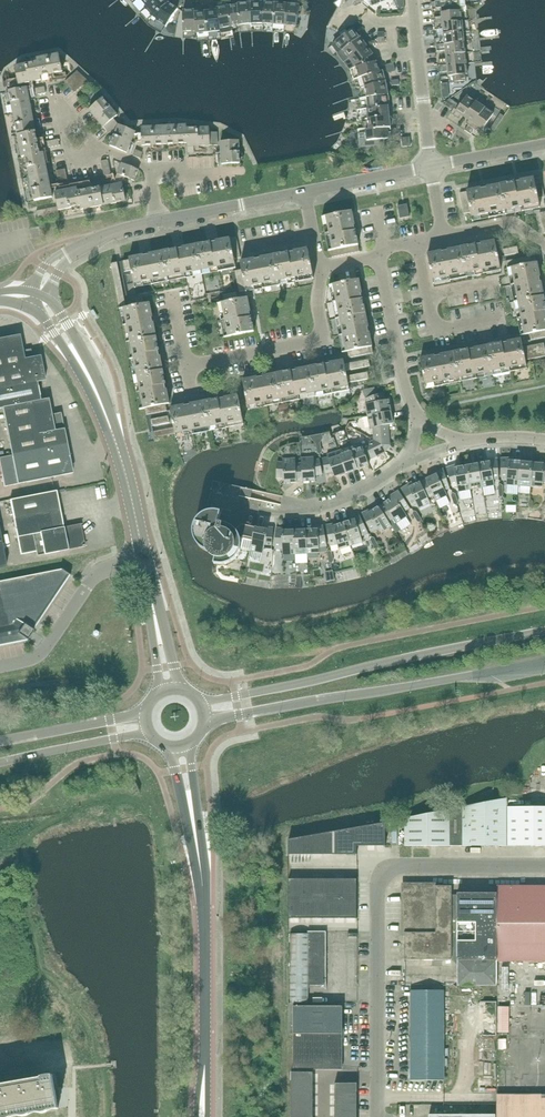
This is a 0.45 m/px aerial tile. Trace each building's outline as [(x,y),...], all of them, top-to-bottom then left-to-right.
[(147,6),(144,8),(152,17),(153,17),(153,16),(168,3),(166,0),(154,0),(147,6)] [(180,0),(174,0),(171,5),(168,3),(153,16),(153,17),(157,19),(156,20),(166,27),(183,2),(180,0)] [(251,24),(251,0),(241,0),(242,4),(238,4),(238,5),(233,6),(236,23),(239,22),(240,25),(251,24)] [(258,3),(258,0),(251,0),(251,24),(263,24),(262,3),(258,3)] [(441,1),(435,2),(436,8),(454,6),(453,0),(441,0),(441,1)] [(228,6),(224,7),(223,1),(215,3),(216,8),(217,10),(219,29),(232,27),(232,23),(235,23),(236,25),(236,23),(233,6),(228,7),(228,6)] [(217,10),(216,8),(215,3),(209,3),(210,11),(206,12),(208,33),(220,31),(219,29),(217,10)] [(275,3),(263,3),(262,3),(263,24),(274,24),(275,3)] [(286,4),(280,4),(275,3),(274,24),(285,25),(286,4)] [(300,6),(288,4),(286,4),(285,25),(296,27),(300,6)] [(195,11),(195,5),(187,5),(187,11),(183,11),(183,32),(196,32),(197,32),(195,13),(195,11)] [(434,24),(462,21),(461,10),(441,12),(442,17),(434,18),(434,24)] [(197,34),(208,33),(206,12),(195,13),(197,32),(196,32),(197,34)] [(444,34),(463,32),(462,21),(434,24),(435,30),(443,29),(444,34)] [(359,38),(353,30),(353,29),(335,42),(342,51),(343,50),(359,38)] [(437,45),(464,42),(463,32),(444,34),(444,38),(436,39),(437,45)] [(349,58),(366,46),(360,37),(359,38),(343,50),(349,58)] [(446,55),(465,53),(464,42),(437,45),(437,51),(446,50),(446,55)] [(372,55),(373,55),(366,46),(349,58),(356,67),(375,61),(372,55)] [(439,66),(466,64),(465,53),(446,55),(447,59),(438,60),(439,66)] [(59,54),(36,59),(37,62),(41,76),(63,72),(59,54)] [(379,72),(379,71),(376,61),(375,61),(356,67),(359,78),(362,77),(379,72)] [(19,85),(41,80),(41,76),(37,62),(15,67),(17,78),(19,85)] [(466,75),(467,74),(466,64),(439,66),(440,73),(448,72),(448,76),(453,76),(454,82),(466,81),(466,75)] [(385,81),(385,80),(382,70),(379,71),(379,72),(362,77),(365,87),(385,81)] [(74,93),(88,81),(77,71),(65,82),(74,93)] [(388,95),(386,86),(385,81),(365,87),(367,97),(388,95)] [(14,115),(32,112),(27,87),(9,91),(14,115)] [(389,106),(389,99),(388,95),(367,97),(368,108),(388,106),(389,106)] [(465,118),(476,102),(466,96),(457,110),(454,108),(450,113),(459,119),(461,115),(465,118)] [(109,122),(114,119),(117,116),(102,98),(89,110),(103,127),(106,125),(109,122)] [(468,133),(484,108),(476,102),(465,118),(469,120),(466,124),(468,125),(465,130),(468,133)] [(391,111),(389,112),(388,106),(368,108),(367,108),(368,119),(389,117),(392,117),(391,111)] [(483,130),(494,114),(484,108),(468,133),(471,135),(474,129),(476,131),(479,127),(483,130)] [(14,115),(18,137),(36,134),(32,112),(14,115)] [(494,132),(504,117),(500,114),(490,129),(494,132)] [(390,128),(389,117),(368,119),(369,129),(369,130),(387,128),(390,128)] [(111,130),(114,127),(109,122),(106,125),(111,130)] [(135,134),(135,132),(119,125),(110,146),(127,153),(131,142),(134,144),(136,143),(136,134),(135,134)] [(187,125),(163,126),(164,144),(187,143),(187,129),(187,125)] [(164,144),(163,126),(141,127),(142,133),(138,133),(138,142),(142,141),(142,146),(164,144)] [(194,147),(200,146),(210,146),(210,142),(210,138),(210,128),(187,129),(187,143),(187,147),(194,147)] [(388,139),(387,128),(369,130),(369,129),(366,130),(366,128),(358,129),(360,147),(381,145),(381,139),(388,139)] [(40,153),(36,134),(18,137),(22,157),(26,157),(40,153)] [(240,163),(239,151),(239,140),(221,141),(222,164),(240,163)] [(30,179),(48,175),(43,153),(40,153),(26,157),(30,179)] [(134,181),(139,170),(122,163),(116,177),(123,180),(125,177),(134,181)] [(52,198),(48,175),(30,179),(34,201),(52,198)] [(533,178),(538,198),(544,197),(541,177),(533,178)] [(540,208),(538,198),(533,178),(520,181),(519,178),(513,179),(514,182),(500,185),(506,215),(505,210),(522,207),(522,211),(523,211),(522,207),(538,204),(539,208),(540,208)] [(122,183),(115,180),(113,184),(113,185),(100,188),(104,205),(126,201),(122,183)] [(480,189),(466,192),(471,212),(472,221),(473,221),(472,217),(488,214),(489,218),(490,218),(489,214),(505,210),(506,215),(500,185),(486,188),(486,184),(480,186),(480,189)] [(58,207),(58,210),(80,206),(78,192),(77,188),(55,193),(58,207)] [(100,188),(78,192),(80,206),(81,210),(104,205),(100,188)] [(464,214),(471,212),(466,192),(460,193),(464,214)] [(407,205),(407,204),(398,206),(398,207),(401,218),(400,218),(400,219),(410,217),(409,216),(407,205)] [(328,251),(331,250),(358,245),(355,231),(359,230),(358,224),(354,225),(351,211),(322,217),(326,217),(329,233),(325,233),(325,234),(329,233),(333,249),(328,250),(328,251)] [(229,238),(233,259),(241,258),(237,237),(229,238)] [(210,242),(195,245),(201,275),(202,275),(201,270),(217,267),(218,272),(218,267),(225,266),(226,270),(235,268),(233,259),(229,238),(216,241),(215,238),(209,239),(210,242)] [(475,245),(460,248),(467,277),(467,273),(482,270),(483,274),(484,274),(483,270),(499,266),(500,271),(501,271),(495,241),(481,244),(480,240),(474,241),(475,245)] [(161,251),(168,281),(167,277),(183,274),(184,278),(185,278),(184,274),(200,271),(201,275),(195,245),(182,247),(182,244),(176,245),(176,248),(161,251)] [(358,245),(331,250),(332,257),(359,252),(358,245)] [(467,277),(460,248),(447,250),(447,247),(441,248),(441,251),(427,254),(433,284),(434,284),(433,279),(449,276),(450,280),(451,280),(450,276),(466,273),(467,277)] [(505,256),(519,253),(517,247),(503,250),(505,256)] [(288,253),(272,256),(279,285),(280,285),(279,281),(295,278),(296,282),(297,282),(296,278),(312,275),(313,279),(308,249),(294,252),(293,248),(287,250),(288,253)] [(149,254),(148,251),(142,252),(143,255),(129,258),(129,260),(131,271),(134,288),(135,288),(134,284),(150,281),(151,285),(152,284),(151,280),(167,277),(167,281),(168,281),(161,251),(149,254)] [(242,270),(246,288),(261,284),(263,289),(262,284),(278,281),(279,285),(272,256),(260,258),(260,255),(254,256),(254,260),(240,262),(242,270)] [(530,257),(506,261),(507,269),(512,268),(531,263),(530,257)] [(125,272),(131,271),(129,260),(123,261),(125,272)] [(111,264),(120,309),(126,308),(126,307),(118,262),(117,262),(111,264)] [(531,263),(512,268),(515,284),(510,285),(511,286),(515,285),(518,301),(514,302),(544,297),(541,283),(544,282),(543,276),(540,276),(539,273),(537,262),(531,263)] [(246,288),(242,270),(235,272),(239,292),(246,291),(246,292),(246,288)] [(335,319),(365,312),(362,300),(366,299),(364,293),(362,294),(358,280),(328,285),(329,286),(333,285),(336,301),(332,302),(332,303),(336,302),(340,318),(335,319)] [(236,292),(223,295),(224,302),(238,299),(236,292)] [(142,297),(128,300),(129,306),(143,304),(142,297)] [(530,334),(544,331),(544,303),(544,297),(514,302),(518,302),(521,317),(517,318),(517,319),(522,318),(525,334),(520,335),(521,336),(530,334)] [(247,298),(238,299),(224,302),(217,303),(217,304),(222,303),(225,319),(221,320),(221,321),(225,320),(228,336),(224,337),(254,331),(251,317),(254,317),(253,311),(250,311),(247,298)] [(120,309),(120,310),(124,309),(127,325),(123,326),(127,325),(130,341),(126,342),(126,343),(156,337),(153,323),(156,322),(155,316),(152,317),(149,303),(143,304),(129,306),(126,307),(126,308),(120,309)] [(365,312),(335,319),(340,318),(343,334),(339,335),(339,336),(343,335),(346,351),(342,352),(342,353),(347,352),(372,347),(369,333),(372,332),(371,326),(368,327),(365,312)] [(530,334),(531,340),(544,338),(544,331),(530,334)] [(22,351),(19,335),(0,338),(0,389),(36,382),(45,380),(40,356),(32,357),(30,349),(22,351)] [(133,376),(162,370),(160,356),(163,356),(162,350),(158,350),(156,337),(126,343),(130,342),(134,358),(130,359),(130,360),(134,359),(137,375),(133,376)] [(525,361),(523,348),(521,339),(507,342),(506,339),(500,340),(501,343),(486,346),(493,375),(494,375),(493,371),(509,368),(510,372),(510,368),(525,364),(526,369),(527,369),(525,361)] [(523,348),(525,361),(544,356),(544,350),(544,344),(523,348)] [(465,350),(453,352),(460,382),(459,378),(475,375),(476,379),(477,379),(476,374),(492,371),(493,375),(486,346),(476,348),(474,348),(473,345),(467,346),(467,350),(465,350)] [(372,347),(347,352),(349,358),(373,354),(372,347)] [(459,382),(460,382),(453,352),(443,354),(440,355),(440,352),(433,353),(434,356),(432,357),(420,359),(426,389),(427,388),(426,384),(442,381),(443,385),(443,381),(458,378),(459,382)] [(323,364),(309,367),(316,396),(315,392),(331,389),(332,393),(333,393),(332,389),(340,388),(340,392),(341,391),(340,387),(348,386),(349,390),(350,390),(348,384),(347,377),(346,371),(345,365),(344,360),(329,363),(329,359),(323,361),(323,364)] [(369,360),(345,365),(346,371),(370,367),(369,360)] [(315,397),(316,396),(309,367),(296,370),(295,366),(289,367),(290,371),(276,374),(282,403),(282,399),(298,396),(299,400),(299,396),(314,392),(315,397)] [(165,384),(162,370),(133,376),(133,377),(137,376),(140,391),(136,392),(136,393),(140,392),(144,408),(139,409),(140,410),(145,409),(166,405),(169,404),(166,390),(169,389),(168,383),(165,384)] [(282,403),(276,374),(265,376),(262,376),(262,373),(256,374),(256,378),(242,380),(249,410),(248,406),(264,402),(265,407),(266,406),(265,402),(281,399),(282,403)] [(368,373),(347,377),(348,384),(369,379),(368,373)] [(40,400),(36,382),(0,389),(0,409),(2,408),(40,400)] [(381,393),(377,395),(375,388),(364,390),(368,404),(365,404),(368,416),(391,412),(388,400),(383,401),(381,393)] [(210,431),(226,428),(227,428),(226,423),(242,420),(243,424),(244,424),(238,395),(223,398),(223,394),(217,396),(217,399),(204,401),(210,431)] [(60,413),(51,415),(48,399),(40,400),(2,408),(8,440),(63,429),(60,413)] [(209,431),(210,431),(204,401),(190,404),(189,400),(183,401),(184,405),(170,408),(171,415),(174,427),(175,434),(176,438),(177,437),(176,433),(192,430),(193,434),(194,434),(193,430),(209,427),(209,431)] [(166,405),(145,409),(146,415),(167,411),(166,405)] [(388,425),(393,424),(391,412),(368,416),(370,428),(373,428),(374,439),(385,445),(390,445),(388,425)] [(152,426),(169,423),(168,416),(151,420),(152,426)] [(154,438),(175,434),(174,427),(153,432),(154,438)] [(11,456),(67,445),(63,429),(8,440),(11,455),(11,456)] [(386,452),(384,448),(372,441),(362,446),(361,443),(350,447),(357,469),(369,465),(368,461),(386,452)] [(72,473),(67,445),(11,456),(11,455),(0,458),(0,468),(4,487),(72,473)] [(357,469),(350,447),(338,451),(346,473),(353,471),(353,469),(357,468),(357,469)] [(334,477),(346,473),(338,451),(327,455),(328,458),(322,459),(325,474),(333,473),(334,477)] [(320,459),(314,460),(314,457),(302,458),(303,482),(315,481),(315,476),(323,475),(320,459)] [(284,483),(303,482),(302,458),(301,458),(302,463),(296,464),(295,459),(283,459),(283,462),(277,462),(276,478),(284,478),(284,483)] [(519,486),(520,462),(512,461),(512,458),(500,459),(502,480),(507,479),(506,485),(519,486)] [(499,480),(498,459),(487,459),(487,463),(478,464),(482,487),(494,485),(494,480),(499,480)] [(542,461),(542,464),(532,463),(531,487),(543,488),(543,482),(544,483),(544,461),(542,461)] [(532,463),(528,463),(520,462),(519,486),(531,487),(532,463)] [(470,490),(482,487),(478,464),(466,466),(470,490)] [(457,468),(457,465),(446,468),(452,488),(457,487),(458,492),(470,490),(466,466),(457,468)] [(436,501),(447,495),(445,491),(450,489),(444,469),(433,473),(434,475),(426,479),(436,501)] [(436,501),(426,479),(412,486),(410,483),(401,489),(412,507),(416,504),(419,509),(430,503),(428,499),(433,496),(436,501)] [(396,523),(407,516),(404,512),(410,508),(399,491),(390,496),(392,498),(378,507),(391,527),(392,527),(389,522),(394,519),(396,523)] [(391,527),(378,507),(371,512),(370,510),(362,514),(371,532),(378,529),(381,533),(391,527)] [(223,524),(219,523),(221,512),(218,512),(214,511),(211,512),(207,512),(206,513),(204,514),(203,515),(201,516),(198,519),(196,522),(195,525),(194,528),(194,532),(194,535),(195,538),(195,539),(196,542),(198,545),(201,548),(204,550),(207,552),(211,552),(212,553),(214,547),(218,547),(214,564),(217,565),(221,565),(224,565),(228,564),(231,562),(234,560),(237,558),(239,555),(240,551),(241,548),(241,544),(241,541),(241,539),(242,538),(252,541),(250,551),(251,551),(256,528),(242,525),(236,530),(233,528),(228,525),(226,524),(223,523),(223,524)] [(80,524),(52,530),(48,512),(14,519),(17,537),(32,534),(37,556),(85,547),(80,524)] [(368,534),(359,515),(352,518),(352,521),(344,523),(351,546),(363,542),(361,537),(368,534)] [(351,546),(344,523),(335,526),(334,524),(326,525),(330,546),(338,545),(339,550),(351,546)] [(307,554),(319,553),(319,548),(327,547),(323,526),(315,527),(315,530),(306,530),(307,554)] [(272,549),(273,528),(265,527),(264,530),(262,530),(262,529),(256,528),(251,551),(263,553),(264,548),(272,549)] [(285,531),(285,529),(276,528),(275,549),(282,550),(283,555),(295,554),(294,531),(285,531)] [(295,554),(307,554),(306,530),(294,531),(295,554)] [(70,576),(60,569),(60,570),(0,581),(0,640),(18,637),(20,636),(27,641),(27,640),(25,638),(30,630),(33,631),(28,627),(64,572),(70,576)] [(507,846),(507,807),(507,798),(463,807),(463,846),(507,846)] [(449,846),(463,846),(463,807),(450,809),(449,846)] [(507,807),(507,846),(544,846),(544,807),(507,807)] [(405,846),(449,846),(450,809),(405,818),(405,846)] [(386,822),(334,831),(334,854),(357,855),(357,846),(386,846),(386,822)] [(312,854),(334,854),(334,831),(312,835),(312,854)] [(312,854),(312,835),(288,839),(288,854),(312,854)] [(289,879),(289,899),(300,899),(312,899),(312,879),(289,879)] [(323,899),(334,899),(334,879),(312,879),(312,899),(323,899)] [(334,899),(345,899),(357,899),(357,879),(334,879),(334,899)] [(452,960),(452,886),(405,886),(405,960),(452,960)] [(537,886),(497,886),(497,893),(497,961),(544,961),(544,886),(537,886)] [(497,893),(458,893),(457,893),(457,904),(457,986),(497,986),(497,961),(497,893)] [(289,919),(300,919),(300,899),(289,899),(289,919)] [(300,919),(312,919),(312,899),(300,899),(300,919)] [(312,919),(323,918),(323,899),(312,899),(312,919)] [(334,918),(334,899),(323,899),(323,918),(326,918),(334,918)] [(334,918),(345,918),(345,899),(334,899),(334,918)] [(357,899),(345,899),(345,918),(357,918),(357,899)] [(326,986),(326,932),(308,932),(308,934),(290,934),(290,1003),(308,1003),(308,986),(326,986)] [(525,1001),(524,989),(517,990),(517,975),(510,975),(511,1001),(525,1001)] [(527,989),(527,997),(544,998),(544,990),(527,989)] [(444,1080),(444,990),(411,990),(411,1080),(444,1080)] [(513,1002),(501,1002),(501,1027),(512,1027),(513,1002)] [(536,1002),(536,1013),(544,1013),(544,1002),(536,1002)] [(534,1004),(515,1003),(514,1014),(534,1015),(534,1004)] [(342,1033),(342,1007),(294,1007),(294,1033),(293,1033),(293,1034),(294,1034),(294,1069),(342,1069),(342,1034),(343,1034),(343,1033),(342,1033)] [(501,1034),(501,1045),(509,1045),(509,1034),(501,1034)] [(317,1072),(291,1072),(291,1083),(317,1083),(317,1072)] [(54,1088),(53,1079),(0,1089),(0,1114),(57,1104),(54,1088)] [(317,1083),(291,1083),(291,1094),(317,1094),(317,1083)] [(351,1083),(335,1083),(335,1094),(357,1094),(357,1090),(357,1087),(357,1083),(356,1083),(351,1083)] [(317,1094),(291,1094),(291,1105),(317,1105),(317,1094)] [(357,1094),(335,1094),(335,1105),(357,1105),(357,1102),(357,1100),(357,1094)] [(497,1095),(497,1104),(497,1116),(544,1116),(544,1095),(497,1095)] [(317,1105),(291,1105),(291,1116),(317,1116),(317,1105)] [(357,1105),(335,1105),(335,1116),(357,1116),(357,1105)]
